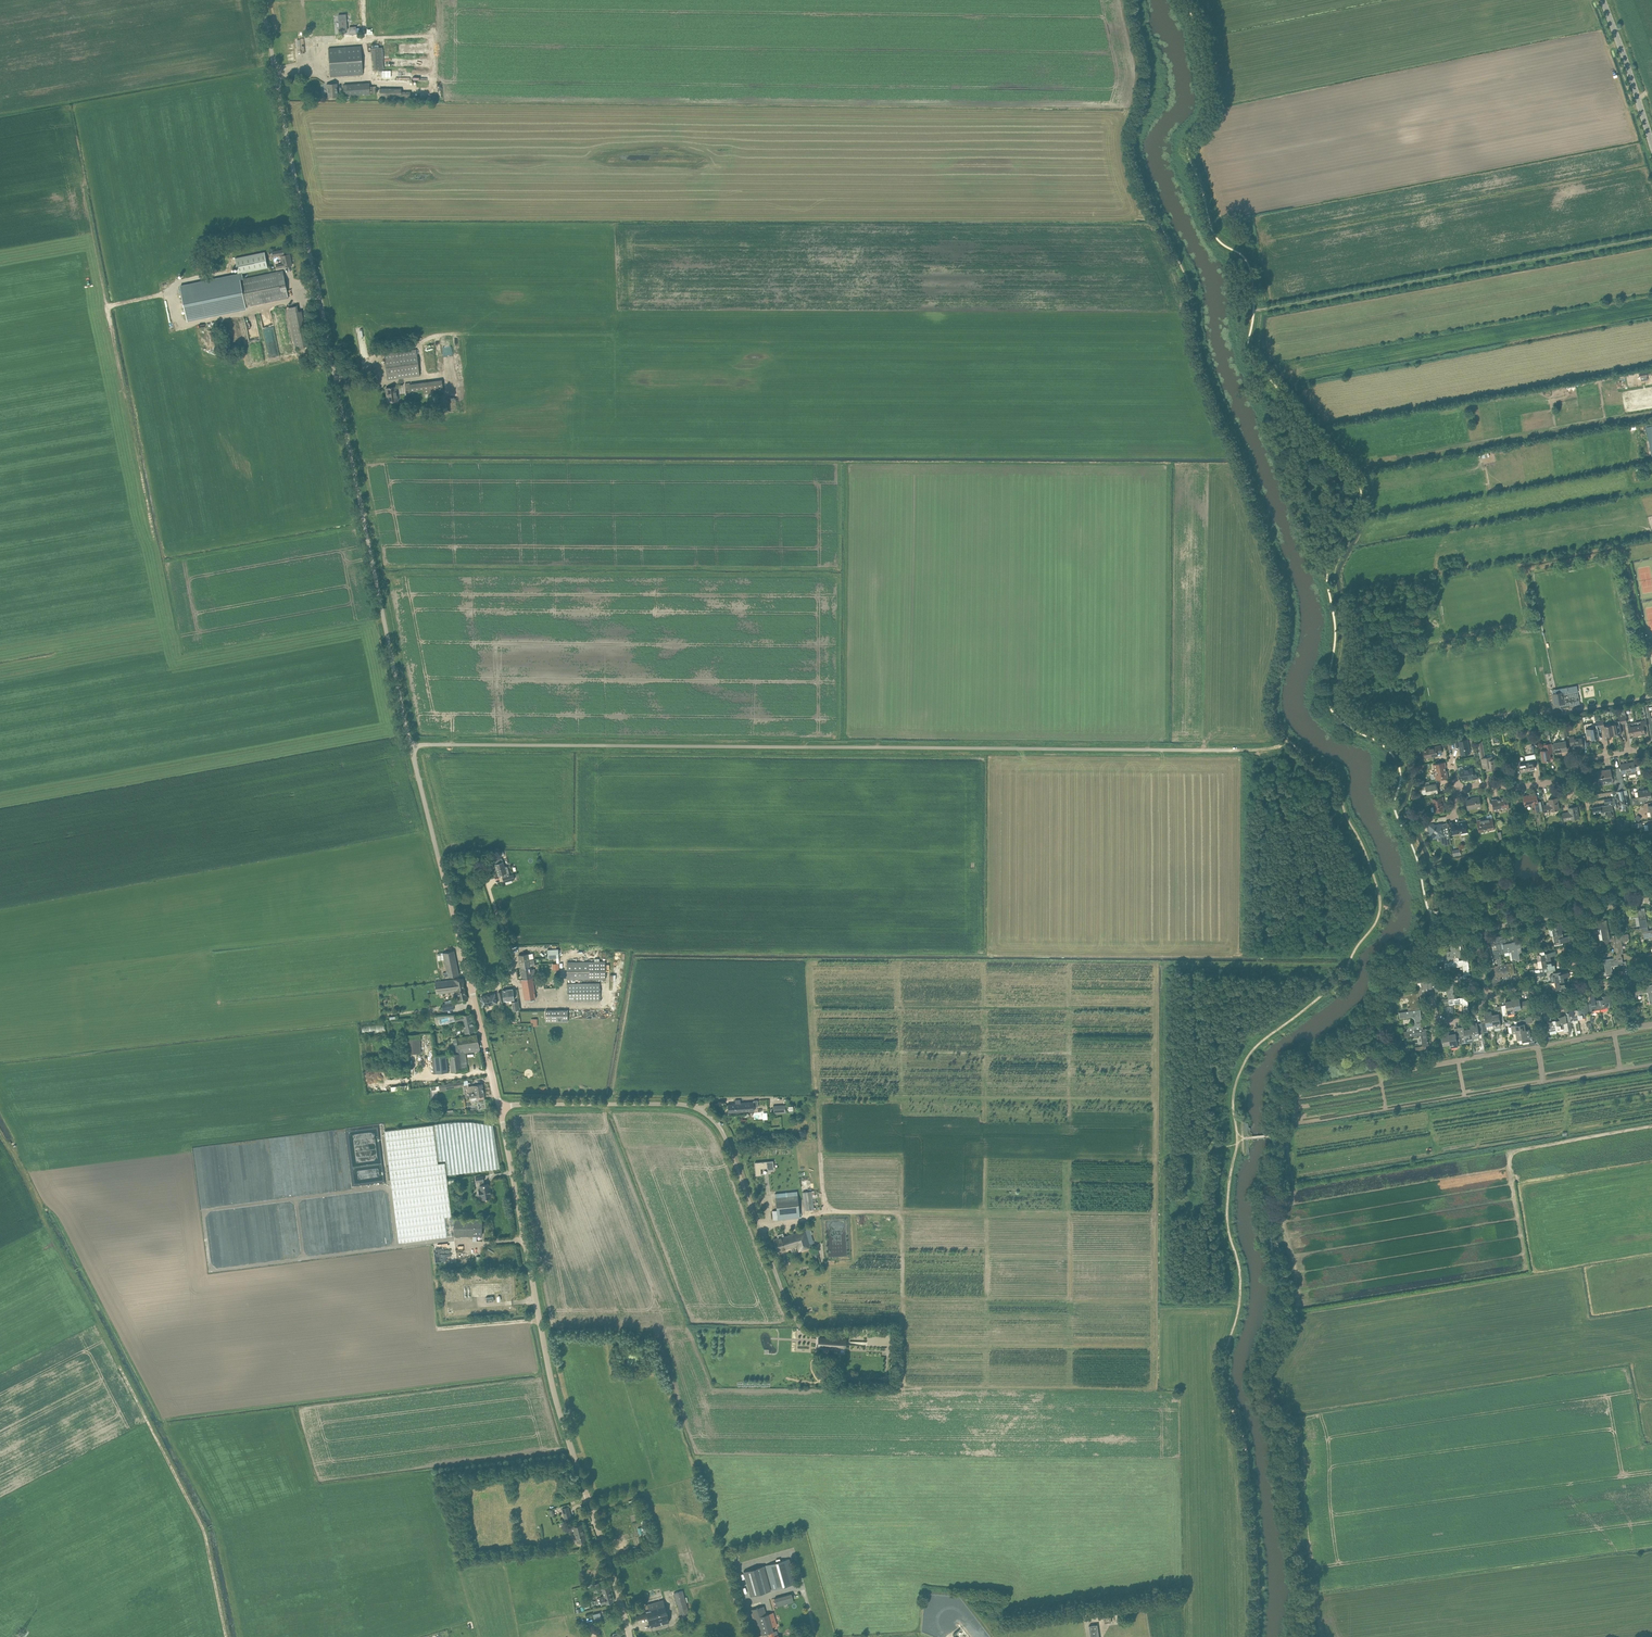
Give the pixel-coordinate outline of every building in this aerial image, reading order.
[(348,30),(346,14),(338,14),(339,31),(348,30)] [(360,46),(334,48),(328,48),(330,76),(362,74),(360,46)] [(373,70),(384,69),(383,47),(371,48),(373,70)] [(376,86),(370,86),(370,83),(344,85),(344,96),(370,94),(377,94),(377,92),(377,90),(378,90),(378,87),(376,87),(376,86)] [(337,84),(332,84),(327,84),(327,89),(328,89),(328,97),(338,96),(337,84)] [(380,99),(401,100),(410,100),(410,97),(411,91),(401,91),(401,88),(380,88),(380,99)] [(235,258),(238,273),(242,273),(268,268),(265,252),(235,258)] [(290,254),(284,255),(281,256),(283,263),(276,264),(277,268),(284,267),(286,266),(286,267),(287,267),(287,266),(292,265),(290,254)] [(283,271),(278,272),(243,279),(241,280),(246,306),(289,298),(283,271)] [(243,279),(242,273),(238,273),(180,285),(187,321),(247,309),(246,306),(241,280),(243,279)] [(297,306),(287,308),(296,349),(308,346),(306,347),(297,306)] [(416,349),(389,353),(384,354),(387,380),(420,376),(416,349)] [(425,394),(443,392),(442,380),(410,384),(405,385),(405,390),(410,389),(411,396),(421,395),(421,397),(425,396),(425,394)] [(398,400),(396,387),(386,388),(388,402),(398,400)] [(1580,706),(1578,692),(1568,693),(1568,690),(1560,692),(1551,694),(1553,705),(1557,704),(1559,714),(1562,713),(1561,707),(1568,706),(1569,708),(1580,706)] [(1619,720),(1615,721),(1615,723),(1611,724),(1613,735),(1621,734),(1620,724),(1623,723),(1621,716),(1618,717),(1619,720)] [(1613,735),(1611,724),(1604,726),(1603,719),(1599,720),(1600,727),(1604,727),(1606,737),(1606,739),(1610,738),(1610,736),(1613,735)] [(1599,738),(1597,728),(1600,727),(1599,720),(1595,721),(1596,724),(1593,725),(1593,728),(1587,729),(1586,729),(1587,735),(1590,735),(1591,740),(1592,740),(1591,739),(1599,738)] [(1645,734),(1644,728),(1647,727),(1646,720),(1640,721),(1635,722),(1637,736),(1645,734)] [(1637,736),(1635,722),(1627,723),(1630,737),(1637,736)] [(1573,736),(1569,737),(1570,740),(1571,745),(1575,745),(1575,748),(1583,746),(1583,748),(1586,747),(1587,747),(1586,741),(1585,735),(1581,736),(1581,738),(1574,739),(1574,736),(1573,736)] [(1470,753),(1467,739),(1458,741),(1458,739),(1454,740),(1456,747),(1459,746),(1461,755),(1470,753)] [(1567,750),(1565,741),(1554,743),(1555,752),(1561,751),(1561,750),(1567,749),(1567,750)] [(1550,760),(1549,751),(1552,751),(1552,753),(1553,753),(1551,743),(1544,744),(1545,750),(1541,750),(1543,761),(1550,760)] [(1483,744),(1478,745),(1481,758),(1482,762),(1483,768),(1482,768),(1486,767),(1487,769),(1487,770),(1487,771),(1489,770),(1494,769),(1493,767),(1498,767),(1498,768),(1496,759),(1497,759),(1497,758),(1493,759),(1492,756),(1492,755),(1491,754),(1487,755),(1487,756),(1487,757),(1485,757),(1483,744)] [(1442,752),(1440,745),(1426,748),(1427,749),(1422,750),(1423,758),(1437,755),(1437,753),(1442,752)] [(1537,764),(1536,761),(1536,758),(1526,760),(1526,762),(1528,770),(1535,769),(1534,765),(1537,764)] [(1528,770),(1526,762),(1526,760),(1516,762),(1517,768),(1520,768),(1521,771),(1528,770)] [(1448,778),(1447,771),(1446,771),(1445,768),(1446,768),(1445,762),(1433,764),(1434,771),(1432,771),(1436,771),(1436,772),(1434,773),(1436,780),(1443,779),(1448,778)] [(1636,774),(1634,762),(1620,764),(1620,767),(1615,768),(1617,779),(1623,778),(1622,773),(1627,772),(1628,775),(1636,774)] [(1473,772),(1472,768),(1464,769),(1463,768),(1462,766),(1459,767),(1461,779),(1469,778),(1470,779),(1478,778),(1476,772),(1473,772)] [(1613,780),(1612,774),(1611,768),(1603,770),(1604,771),(1597,772),(1597,771),(1596,771),(1599,786),(1604,785),(1604,781),(1613,780)] [(1437,792),(1436,783),(1429,785),(1429,781),(1422,782),(1423,789),(1426,789),(1427,794),(1437,792)] [(1651,798),(1651,793),(1651,789),(1650,790),(1650,789),(1638,791),(1639,800),(1651,798)] [(1629,806),(1627,795),(1628,795),(1627,790),(1618,791),(1618,792),(1619,791),(1620,796),(1616,797),(1618,808),(1629,806)] [(1539,811),(1537,800),(1536,794),(1531,795),(1530,794),(1523,796),(1525,805),(1532,804),(1533,812),(1539,811)] [(1509,809),(1507,796),(1500,798),(1500,799),(1497,799),(1497,798),(1491,799),(1494,812),(1501,810),(1500,809),(1502,808),(1502,810),(1509,809)] [(1444,810),(1442,802),(1444,801),(1443,797),(1432,799),(1434,806),(1431,807),(1431,808),(1432,811),(1432,812),(1435,811),(1435,812),(1444,810)] [(1481,806),(1479,797),(1473,798),(1473,799),(1466,800),(1468,809),(1474,808),(1473,807),(1481,806)] [(1559,809),(1557,797),(1549,799),(1550,804),(1543,805),(1544,812),(1559,809)] [(1612,806),(1612,803),(1611,798),(1604,799),(1605,803),(1608,803),(1608,804),(1592,807),(1593,813),(1605,811),(1606,813),(1605,813),(1606,814),(1608,818),(1613,816),(1610,810),(1613,810),(1612,806)] [(1579,816),(1577,806),(1568,808),(1569,812),(1563,813),(1564,820),(1570,819),(1572,819),(1572,817),(1579,816)] [(1494,829),(1493,821),(1492,817),(1487,818),(1487,819),(1484,820),(1484,818),(1477,820),(1479,832),(1486,831),(1485,829),(1487,829),(1487,831),(1494,829)] [(1468,834),(1466,820),(1459,821),(1459,822),(1455,823),(1455,821),(1450,822),(1452,835),(1459,833),(1459,832),(1460,832),(1461,835),(1468,834)] [(1451,844),(1449,833),(1447,823),(1435,825),(1433,824),(1428,824),(1429,826),(1427,827),(1428,832),(1433,831),(1436,834),(1437,837),(1437,838),(1440,837),(1441,841),(1444,841),(1446,842),(1446,845),(1451,844)] [(502,858),(499,859),(494,861),(498,876),(509,872),(507,866),(505,867),(503,862),(502,858)] [(1648,927),(1644,907),(1644,908),(1629,911),(1631,918),(1639,916),(1641,928),(1640,928),(1635,929),(1635,932),(1641,931),(1643,931),(1648,930),(1648,927)] [(1592,925),(1589,926),(1590,934),(1594,933),(1593,930),(1601,929),(1603,940),(1602,940),(1605,940),(1605,943),(1607,943),(1611,942),(1610,939),(1610,938),(1609,938),(1607,919),(1606,920),(1607,921),(1604,922),(1604,921),(1592,923),(1592,925)] [(1565,930),(1564,926),(1565,926),(1564,922),(1563,922),(1563,921),(1556,923),(1556,924),(1556,927),(1552,928),(1552,929),(1549,929),(1550,935),(1553,934),(1553,935),(1563,934),(1562,930),(1565,930)] [(1648,930),(1643,931),(1641,931),(1642,939),(1642,938),(1644,938),(1651,936),(1651,929),(1648,930)] [(1613,937),(1610,938),(1610,939),(1611,942),(1611,945),(1614,945),(1616,954),(1624,953),(1623,953),(1623,951),(1621,942),(1629,940),(1628,933),(1618,935),(1616,935),(1616,936),(1613,937),(1613,935),(1613,937)] [(1504,953),(1503,944),(1502,941),(1506,940),(1504,941),(1503,934),(1488,937),(1488,936),(1484,937),(1485,942),(1488,942),(1489,946),(1496,944),(1497,949),(1493,950),(1495,957),(1497,957),(1499,956),(1501,956),(1500,954),(1504,953)] [(1562,944),(1562,941),(1570,940),(1569,936),(1563,937),(1563,934),(1553,935),(1555,945),(1562,944)] [(1519,953),(1518,948),(1521,947),(1522,947),(1519,947),(1518,941),(1503,944),(1504,953),(1512,951),(1513,960),(1511,960),(1511,961),(1520,960),(1519,953)] [(1461,956),(1459,945),(1451,946),(1451,947),(1450,947),(1451,949),(1452,949),(1452,951),(1443,952),(1443,953),(1442,953),(1442,958),(1444,958),(1444,962),(1449,962),(1448,962),(1459,960),(1458,957),(1461,956)] [(445,969),(436,971),(437,977),(450,975),(449,969),(447,969),(446,966),(452,965),(451,959),(449,948),(441,950),(442,956),(441,957),(443,966),(444,966),(445,969)] [(548,949),(548,958),(559,958),(558,949),(548,949)] [(1551,959),(1550,956),(1556,955),(1556,950),(1548,952),(1547,950),(1540,951),(1540,953),(1540,954),(1536,955),(1538,961),(1551,959)] [(528,953),(518,955),(520,962),(534,960),(533,953),(528,954),(528,953)] [(1613,973),(1611,965),(1621,963),(1621,964),(1623,963),(1623,964),(1624,969),(1627,969),(1626,961),(1623,962),(1622,956),(1602,960),(1604,960),(1605,963),(1604,963),(1606,974),(1613,973)] [(1470,970),(1470,969),(1469,969),(1468,959),(1459,960),(1448,962),(1449,962),(1444,962),(1445,970),(1450,969),(1450,967),(1463,966),(1464,975),(1457,976),(1458,979),(1467,978),(1467,974),(1470,974),(1469,970),(1470,970)] [(1556,970),(1554,962),(1552,962),(1551,959),(1538,961),(1539,968),(1542,967),(1543,968),(1547,967),(1548,971),(1556,970)] [(534,960),(520,962),(521,968),(531,966),(535,965),(534,960)] [(567,962),(567,980),(606,979),(605,961),(567,962)] [(1515,974),(1514,969),(1513,962),(1502,964),(1501,964),(1498,965),(1496,965),(1496,969),(1494,970),(1494,969),(1490,970),(1493,985),(1501,984),(1500,976),(1508,974),(1509,977),(1510,976),(1510,975),(1515,974)] [(531,966),(521,968),(523,979),(521,979),(525,1000),(536,998),(535,992),(532,975),(536,974),(535,969),(532,969),(531,966)] [(1564,980),(1564,977),(1570,976),(1569,972),(1561,973),(1561,971),(1553,972),(1553,974),(1550,975),(1551,983),(1555,982),(1564,980)] [(1432,990),(1431,981),(1430,976),(1420,978),(1421,987),(1416,987),(1417,990),(1418,996),(1429,994),(1429,992),(1432,991),(1432,990)] [(463,978),(458,979),(455,980),(435,982),(437,993),(457,991),(459,1000),(467,998),(463,978)] [(1454,993),(1453,986),(1454,986),(1454,985),(1453,986),(1452,983),(1447,983),(1439,984),(1439,980),(1434,980),(1434,981),(1431,981),(1432,990),(1435,990),(1436,991),(1447,989),(1448,999),(1454,998),(1454,993),(1455,993),(1454,992),(1454,993)] [(1569,992),(1568,983),(1565,984),(1564,980),(1555,982),(1555,984),(1556,989),(1561,988),(1562,993),(1569,992)] [(567,1001),(600,1001),(600,983),(567,984),(567,1001)] [(1639,987),(1639,989),(1635,990),(1635,991),(1632,992),(1633,999),(1637,999),(1636,995),(1648,992),(1650,1003),(1651,1003),(1651,984),(1639,987)] [(502,990),(503,996),(504,1001),(514,999),(513,994),(513,989),(502,990)] [(1420,1009),(1418,998),(1415,999),(1415,996),(1418,996),(1417,990),(1401,992),(1402,998),(1408,997),(1410,1007),(1408,1007),(1408,1011),(1417,1010),(1420,1009)] [(480,999),(482,1007),(497,1003),(495,993),(481,996),(480,999)] [(1600,1008),(1598,999),(1595,999),(1594,993),(1590,994),(1591,1002),(1588,1002),(1589,1005),(1590,1010),(1600,1008)] [(1607,1007),(1607,1002),(1611,1001),(1609,994),(1601,995),(1602,998),(1598,999),(1600,1008),(1607,1007)] [(1530,1008),(1529,1000),(1522,1001),(1523,1003),(1520,1003),(1518,995),(1511,996),(1512,1000),(1514,1010),(1524,1008),(1524,1009),(1530,1008)] [(1454,1013),(1453,1007),(1454,1007),(1454,1004),(1462,1003),(1463,1012),(1469,1011),(1469,1007),(1469,1006),(1467,996),(1454,998),(1448,999),(1448,1001),(1444,1001),(1445,1005),(1449,1005),(1450,1014),(1454,1013)] [(1514,1010),(1512,1000),(1505,1001),(1506,1005),(1501,1005),(1502,1009),(1503,1015),(1515,1013),(1514,1010)] [(1578,1019),(1576,1009),(1573,1010),(1572,1003),(1568,1004),(1569,1012),(1567,1012),(1568,1020),(1578,1019)] [(1589,1012),(1589,1009),(1588,1004),(1579,1006),(1580,1008),(1576,1009),(1578,1019),(1586,1017),(1585,1012),(1589,1012)] [(1422,1025),(1422,1020),(1422,1019),(1421,1019),(1420,1012),(1419,1012),(1419,1009),(1420,1009),(1417,1010),(1408,1011),(1399,1012),(1400,1018),(1415,1016),(1416,1026),(1410,1027),(1411,1030),(1422,1029),(1422,1028),(1422,1025)] [(1498,1013),(1492,1014),(1493,1025),(1494,1028),(1501,1027),(1500,1020),(1504,1019),(1503,1015),(1502,1009),(1498,1010),(1498,1013)] [(546,1010),(546,1022),(568,1022),(568,1010),(546,1010)] [(1493,1025),(1492,1014),(1491,1011),(1484,1012),(1486,1022),(1481,1023),(1483,1033),(1488,1032),(1487,1026),(1493,1025)] [(471,1013),(465,1014),(461,1014),(454,1016),(456,1022),(463,1020),(466,1033),(475,1031),(471,1013)] [(1556,1029),(1554,1020),(1551,1020),(1550,1014),(1546,1015),(1547,1022),(1545,1023),(1547,1031),(1556,1029)] [(1568,1026),(1567,1022),(1566,1015),(1557,1016),(1558,1019),(1554,1020),(1556,1029),(1563,1028),(1564,1031),(1569,1030),(1568,1026)] [(1526,1030),(1524,1024),(1527,1023),(1526,1019),(1516,1020),(1517,1025),(1511,1026),(1512,1033),(1516,1032),(1526,1030)] [(1483,1033),(1481,1023),(1477,1024),(1477,1022),(1470,1023),(1470,1028),(1472,1037),(1479,1036),(1480,1040),(1483,1039),(1483,1042),(1485,1042),(1483,1033)] [(1461,1043),(1459,1027),(1454,1028),(1455,1033),(1449,1034),(1448,1034),(1450,1044),(1451,1047),(1458,1046),(1457,1044),(1461,1043)] [(1472,1037),(1470,1028),(1464,1029),(1463,1027),(1459,1027),(1461,1043),(1466,1042),(1466,1043),(1473,1041),(1472,1037)] [(1428,1045),(1428,1041),(1428,1040),(1426,1031),(1425,1031),(1425,1028),(1426,1028),(1422,1028),(1422,1029),(1411,1030),(1404,1031),(1404,1037),(1421,1035),(1422,1046),(1415,1047),(1415,1050),(1426,1049),(1426,1045),(1428,1045)] [(1530,1036),(1529,1029),(1526,1030),(1516,1032),(1517,1039),(1524,1038),(1525,1042),(1538,1040),(1537,1035),(1530,1036)] [(1450,1044),(1448,1034),(1449,1034),(1448,1030),(1441,1032),(1442,1037),(1437,1038),(1439,1048),(1444,1047),(1443,1045),(1450,1044)] [(405,1035),(407,1054),(421,1053),(420,1034),(405,1035)] [(477,1034),(471,1035),(457,1038),(458,1044),(452,1045),(454,1054),(449,1054),(451,1072),(468,1070),(465,1053),(481,1051),(477,1034)] [(434,1057),(436,1073),(448,1072),(447,1055),(434,1057)] [(484,1095),(482,1084),(477,1085),(469,1086),(471,1097),(471,1098),(471,1099),(472,1100),(473,1100),(475,1099),(476,1099),(476,1098),(477,1097),(476,1096),(479,1096),(484,1095)] [(735,1103),(728,1104),(728,1112),(734,1112),(755,1110),(754,1107),(758,1106),(758,1100),(754,1101),(754,1102),(753,1102),(741,1102),(740,1100),(735,1100),(735,1103)] [(773,1105),(774,1114),(786,1113),(785,1105),(773,1105)] [(425,1229),(453,1226),(445,1162),(438,1163),(433,1124),(385,1130),(399,1242),(426,1239),(425,1229)] [(773,1160),(755,1162),(756,1176),(761,1175),(761,1168),(774,1167),(773,1160)] [(482,1195),(482,1199),(491,1198),(490,1193),(491,1193),(490,1188),(489,1188),(488,1183),(484,1184),(483,1180),(484,1180),(483,1176),(476,1177),(476,1181),(479,1181),(480,1185),(481,1189),(478,1190),(479,1191),(478,1191),(478,1192),(479,1193),(479,1194),(480,1195),(482,1195)] [(802,1192),(805,1210),(814,1209),(813,1197),(815,1197),(814,1190),(812,1191),(812,1190),(802,1192)] [(798,1195),(781,1197),(775,1198),(777,1210),(772,1211),(773,1220),(800,1217),(799,1208),(801,1208),(800,1201),(798,1201),(798,1195)] [(815,1246),(810,1229),(797,1232),(784,1236),(783,1233),(777,1235),(778,1238),(773,1239),(777,1251),(788,1248),(797,1245),(799,1251),(815,1246)] [(495,1233),(436,1235),(437,1262),(496,1260),(496,1248),(496,1246),(495,1233)] [(822,1337),(822,1346),(846,1347),(846,1345),(846,1341),(846,1338),(822,1337)] [(571,1518),(568,1506),(562,1508),(565,1520),(571,1518)] [(582,1524),(573,1526),(575,1533),(574,1533),(575,1538),(576,1538),(578,1542),(586,1540),(582,1524)] [(623,1543),(620,1544),(617,1545),(618,1550),(615,1551),(617,1556),(623,1554),(622,1552),(625,1551),(623,1543)] [(796,1582),(789,1559),(765,1565),(772,1589),(796,1582)] [(751,1596),(771,1590),(764,1565),(744,1571),(751,1596)] [(602,1590),(602,1588),(602,1587),(600,1588),(599,1582),(593,1584),(595,1592),(602,1590)] [(602,1588),(602,1590),(604,1596),(599,1597),(601,1604),(606,1603),(613,1601),(608,1585),(608,1586),(602,1588)] [(690,1615),(687,1602),(683,1590),(674,1593),(681,1618),(690,1615)] [(794,1601),(792,1593),(775,1598),(777,1606),(794,1601)] [(660,1607),(636,1614),(638,1620),(648,1617),(651,1627),(669,1622),(664,1603),(659,1605),(660,1607)] [(756,1608),(751,1609),(758,1635),(764,1633),(769,1632),(770,1636),(779,1636),(778,1635),(775,1636),(772,1626),(776,1625),(773,1612),(766,1614),(764,1606),(756,1608)] [(1097,1624),(1089,1626),(1091,1636),(1099,1636),(1097,1624)]
